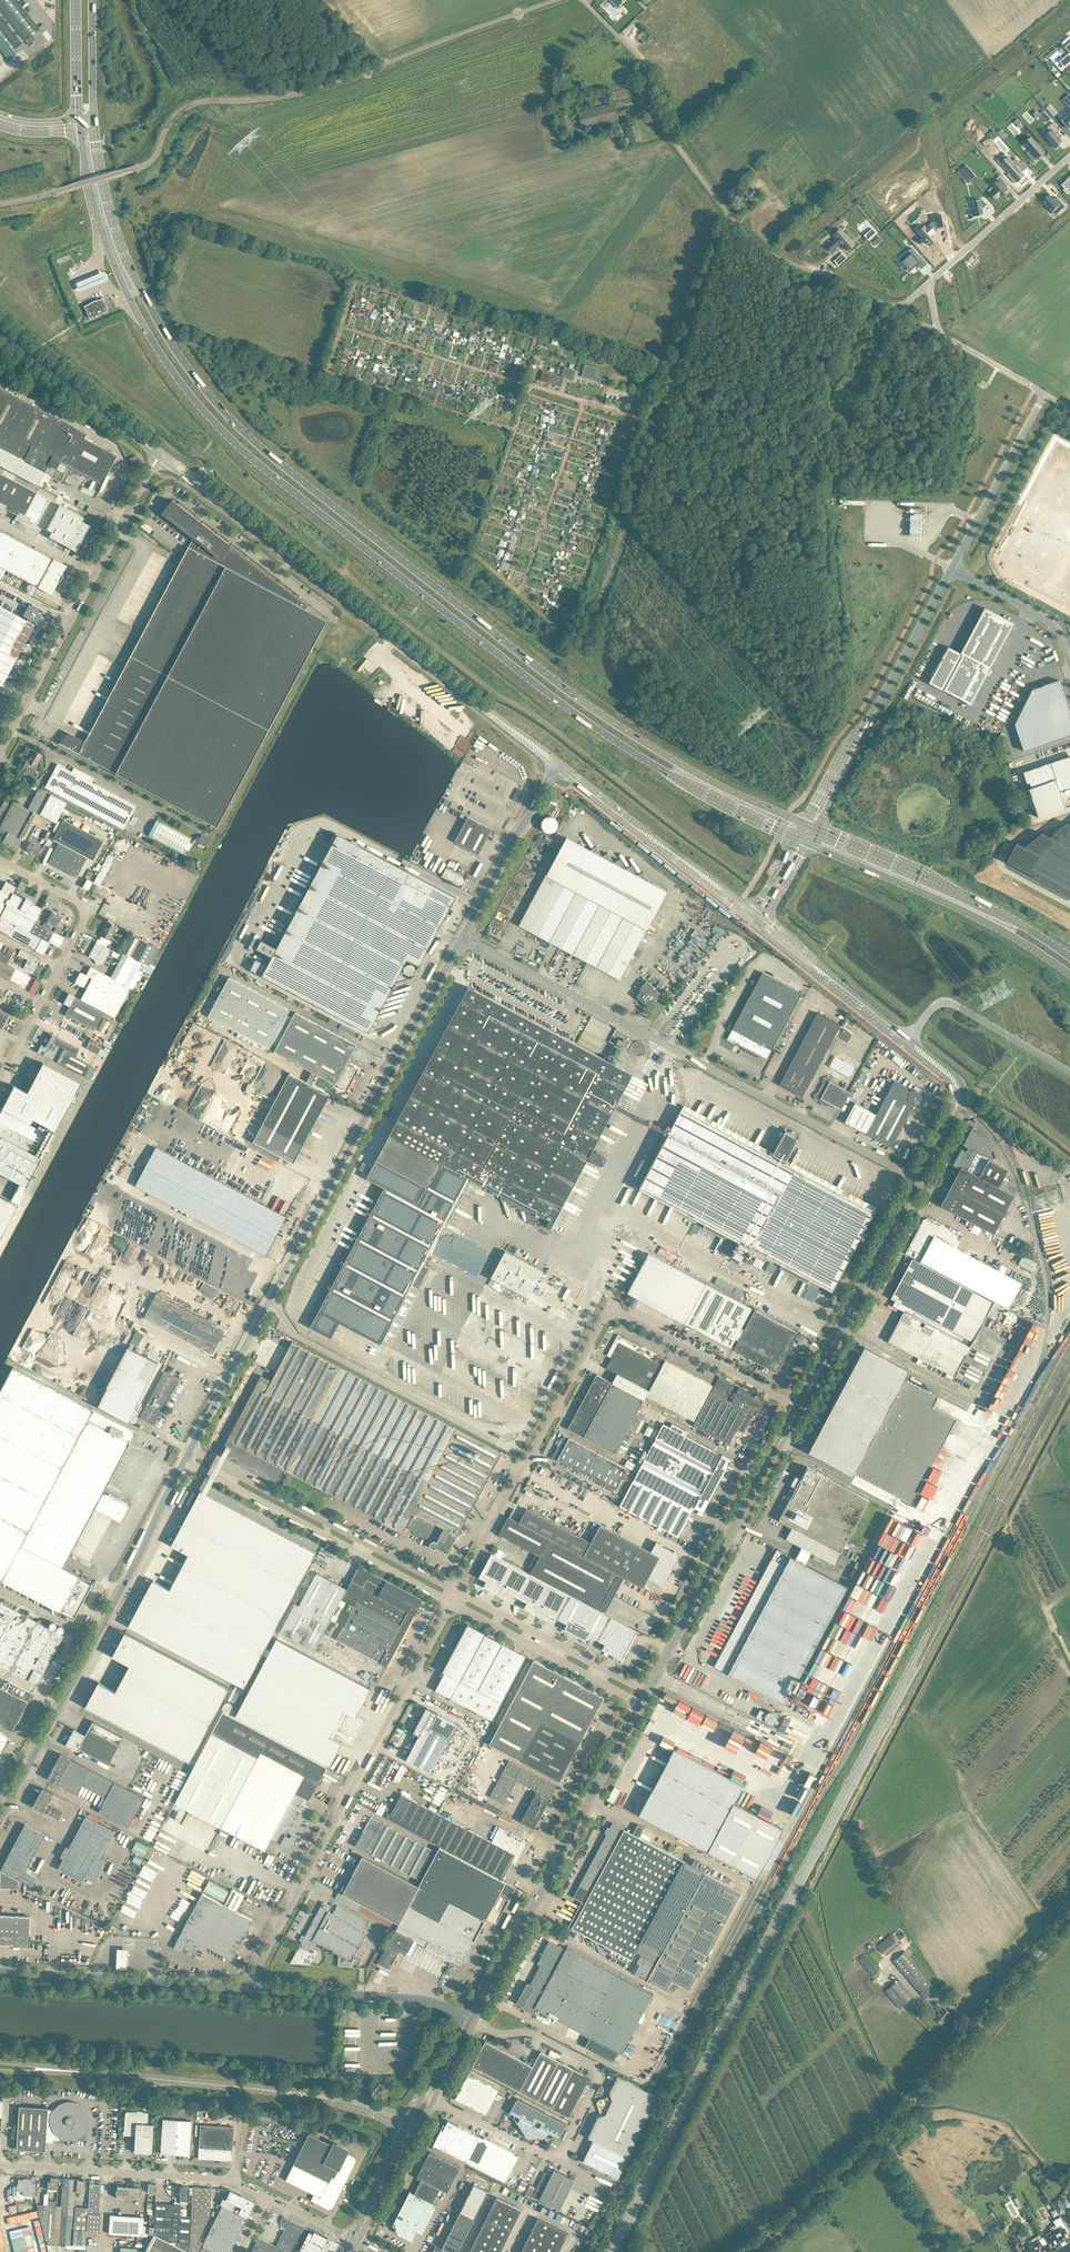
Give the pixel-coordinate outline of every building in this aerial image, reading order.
[(20,45),(25,41),(28,45),(42,33),(16,0),(0,0),(0,20),(20,45)] [(0,20),(0,50),(8,60),(23,49),(0,20)] [(1062,67),(1063,68),(1069,62),(1069,54),(1065,58),(1069,63),(1065,67),(1063,65),(1062,67)] [(583,129),(618,119),(614,103),(578,113),(583,129)] [(1040,114),(1040,115),(1047,123),(1051,119),(1044,111),(1040,114)] [(568,115),(555,119),(558,132),(571,129),(568,115)] [(1051,131),(1045,136),(1056,148),(1063,142),(1058,137),(1059,137),(1057,135),(1055,134),(1060,130),(1053,123),(1047,128),(1051,131)] [(628,137),(624,139),(626,143),(630,142),(631,144),(641,141),(640,135),(639,132),(637,132),(635,125),(626,128),(627,128),(628,132),(627,132),(628,137)] [(998,133),(1000,135),(1004,140),(1008,136),(1001,129),(998,133)] [(1025,143),(1032,150),(1027,154),(1034,161),(1038,157),(1039,158),(1038,157),(1044,151),(1045,152),(1032,137),(1031,137),(1032,137),(1025,143)] [(1001,160),(1000,161),(1011,173),(1009,174),(1008,175),(1012,179),(1014,177),(1018,181),(1024,176),(1025,177),(1024,176),(1025,175),(1022,172),(1018,167),(1021,164),(1021,163),(1016,158),(1013,161),(1012,162),(1008,157),(1002,162),(1001,160)] [(971,179),(966,173),(963,169),(958,173),(967,183),(970,180),(971,179)] [(992,194),(991,194),(996,200),(1001,195),(1002,197),(1009,190),(1006,188),(1002,183),(1005,180),(1000,175),(997,179),(998,181),(993,186),(993,187),(996,190),(992,194)] [(1062,185),(1065,188),(1063,190),(1067,194),(1069,192),(1069,178),(1069,179),(1068,179),(1068,180),(1062,185)] [(750,187),(742,195),(746,200),(745,201),(750,206),(754,202),(753,200),(758,195),(750,187)] [(1050,194),(1042,201),(1043,201),(1052,212),(1057,208),(1060,211),(1066,206),(1057,197),(1056,197),(1057,198),(1055,200),(1055,199),(1054,199),(1050,195),(1050,194)] [(974,210),(970,214),(973,217),(975,215),(975,216),(983,215),(983,212),(982,209),(987,205),(982,199),(980,201),(980,199),(972,201),(972,202),(974,210)] [(925,226),(918,232),(922,237),(926,242),(925,243),(925,244),(926,244),(927,243),(930,246),(937,239),(932,234),(931,233),(937,228),(936,222),(942,221),(940,214),(932,216),(932,221),(933,222),(926,228),(926,227),(925,226)] [(836,237),(826,246),(831,252),(841,243),(843,245),(842,246),(845,249),(846,248),(847,250),(853,245),(850,242),(852,240),(848,236),(846,237),(840,230),(834,235),(836,237)] [(909,256),(902,262),(904,264),(910,271),(917,265),(920,262),(922,260),(922,259),(911,247),(906,252),(909,255),(908,256),(909,256)] [(106,281),(102,270),(97,271),(76,281),(81,292),(102,283),(106,281)] [(103,298),(84,306),(84,307),(87,313),(89,319),(108,311),(104,302),(103,298)] [(401,312),(394,310),(392,316),(399,319),(401,312)] [(476,337),(470,335),(466,347),(471,349),(476,337)] [(487,338),(484,345),(491,348),(493,340),(487,338)] [(507,345),(502,343),(499,356),(504,357),(507,345)] [(348,346),(346,345),(342,359),(347,360),(351,347),(348,346)] [(536,355),(542,357),(544,351),(538,349),(536,355)] [(397,363),(376,357),(375,362),(390,367),(389,371),(395,372),(397,363)] [(603,377),(600,377),(596,375),(598,369),(585,365),(581,377),(601,383),(603,377)] [(570,379),(573,380),(576,370),(564,367),(561,376),(543,371),(540,381),(561,387),(562,384),(565,385),(567,378),(570,379)] [(38,486),(44,473),(48,465),(51,467),(50,468),(52,469),(53,468),(55,469),(59,462),(102,484),(117,456),(84,438),(86,433),(0,388),(0,466),(38,486)] [(464,398),(470,400),(472,393),(462,390),(461,394),(465,395),(464,398)] [(514,392),(509,391),(506,400),(510,402),(514,392)] [(542,439),(552,442),(555,434),(545,430),(542,439)] [(994,557),(1001,574),(1069,611),(1069,448),(1056,441),(994,557)] [(533,444),(532,448),(546,452),(547,448),(533,444)] [(590,453),(588,458),(602,463),(604,458),(590,453)] [(139,463),(135,456),(129,459),(132,466),(139,463)] [(531,473),(529,481),(536,483),(538,475),(531,473)] [(0,476),(0,505),(13,480),(1,474),(0,476)] [(590,476),(588,482),(596,484),(597,479),(590,476)] [(13,480),(0,505),(0,511),(4,513),(4,512),(4,511),(5,509),(11,512),(25,486),(13,480)] [(586,485),(581,483),(578,492),(583,494),(586,485)] [(25,486),(11,512),(17,515),(16,518),(15,517),(15,519),(14,519),(21,522),(37,493),(25,486)] [(532,490),(520,486),(519,491),(530,495),(532,490)] [(49,499),(37,493),(21,522),(27,526),(27,525),(28,524),(29,522),(35,525),(49,499)] [(221,558),(230,545),(229,546),(227,544),(227,543),(228,543),(202,523),(201,523),(202,523),(201,524),(198,522),(199,521),(173,501),(175,503),(167,516),(190,534),(188,536),(187,535),(187,536),(193,540),(194,537),(221,558)] [(68,548),(69,549),(76,552),(77,552),(76,552),(79,546),(90,526),(82,522),(85,518),(59,505),(46,530),(51,532),(48,537),(68,548)] [(585,512),(572,507),(570,512),(583,517),(585,512)] [(519,510),(517,515),(525,518),(527,513),(519,510)] [(922,513),(914,512),(911,512),(911,517),(910,529),(910,535),(922,536),(922,529),(922,517),(922,513)] [(576,519),(570,517),(567,524),(574,526),(576,519)] [(513,521),(507,519),(505,524),(511,527),(513,521)] [(144,522),(141,527),(149,533),(152,528),(144,522)] [(37,587),(37,588),(38,587),(51,595),(59,581),(60,582),(63,577),(63,576),(62,575),(67,566),(53,559),(53,558),(52,558),(0,531),(0,568),(37,587)] [(309,607),(230,545),(221,558),(194,537),(193,540),(131,656),(269,730),(327,621),(306,609),(308,606),(309,607)] [(515,544),(501,540),(500,545),(514,549),(515,544)] [(513,552),(500,548),(498,556),(510,560),(513,552)] [(560,568),(569,571),(571,563),(563,560),(560,568)] [(558,573),(556,578),(565,581),(566,576),(558,573)] [(26,593),(31,595),(36,587),(30,584),(26,593)] [(551,590),(549,596),(559,599),(561,593),(551,590)] [(2,686),(34,625),(29,622),(30,620),(37,624),(41,616),(37,611),(38,608),(42,610),(43,610),(32,604),(31,606),(29,604),(23,616),(28,619),(26,621),(0,607),(0,685),(2,686)] [(939,667),(932,681),(941,685),(939,688),(971,705),(987,675),(990,676),(993,670),(990,669),(1014,624),(985,608),(961,653),(948,646),(942,658),(944,659),(940,665),(939,664),(937,667),(939,667)] [(218,827),(269,730),(131,656),(86,741),(85,742),(71,734),(70,734),(63,744),(60,743),(218,827)] [(341,680),(353,689),(357,682),(346,674),(341,680)] [(1032,689),(1015,724),(1024,751),(1069,736),(1069,713),(1059,680),(1032,689)] [(40,755),(33,751),(31,756),(31,757),(29,761),(27,760),(22,769),(32,775),(37,765),(35,764),(40,755)] [(1023,772),(1038,818),(1066,808),(1061,791),(1067,789),(1066,789),(1069,788),(1069,759),(1052,765),(1051,762),(1023,772)] [(124,829),(136,805),(92,782),(94,778),(74,767),(72,771),(57,763),(44,787),(124,829)] [(16,851),(36,813),(47,792),(39,788),(39,789),(28,809),(13,801),(12,805),(3,800),(3,801),(4,802),(0,810),(0,843),(16,851)] [(518,789),(512,799),(518,802),(524,792),(518,789)] [(50,794),(39,815),(55,823),(66,803),(50,794)] [(556,806),(548,802),(545,808),(549,810),(547,813),(551,815),(556,806)] [(556,832),(557,816),(542,816),(542,831),(556,832)] [(455,842),(479,854),(492,829),(468,817),(455,842)] [(59,842),(48,862),(49,863),(50,862),(76,876),(75,877),(76,877),(87,857),(92,860),(103,840),(63,819),(53,839),(59,842)] [(191,838),(157,820),(148,837),(183,855),(191,838)] [(1006,861),(1069,896),(1069,824),(1067,823),(1049,837),(1041,832),(1024,846),(1016,842),(1006,861)] [(47,840),(50,832),(44,830),(41,838),(47,840)] [(256,959),(251,969),(369,1032),(395,983),(413,978),(456,897),(358,845),(358,844),(359,844),(352,840),(351,841),(336,833),(331,842),(333,843),(268,965),(256,959)] [(120,835),(110,854),(121,861),(132,842),(120,835)] [(202,835),(198,843),(206,847),(210,839),(202,835)] [(546,875),(525,914),(519,925),(620,979),(647,929),(667,891),(649,882),(643,872),(637,875),(631,865),(626,869),(620,859),(614,863),(608,853),(602,856),(596,847),(590,850),(567,838),(547,875),(545,874),(545,875),(546,875)] [(30,842),(26,850),(36,856),(41,847),(30,842)] [(106,859),(93,883),(99,886),(112,862),(106,859)] [(461,888),(467,877),(466,877),(447,867),(441,877),(461,888)] [(87,879),(82,887),(88,890),(93,882),(87,879)] [(6,882),(1,890),(0,890),(0,916),(6,906),(13,893),(16,887),(6,882)] [(29,932),(38,914),(41,908),(31,903),(32,901),(26,898),(25,899),(13,893),(6,906),(0,916),(20,927),(29,932)] [(35,922),(39,914),(42,908),(41,908),(38,914),(29,932),(49,942),(59,948),(64,938),(54,932),(47,928),(49,924),(45,922),(43,926),(35,922)] [(56,914),(56,913),(51,911),(45,922),(49,924),(50,923),(57,927),(62,918),(56,914)] [(14,939),(20,927),(0,916),(0,931),(14,939)] [(101,936),(99,940),(106,943),(111,946),(113,942),(108,939),(110,936),(115,926),(107,921),(103,927),(104,928),(100,935),(101,936)] [(49,942),(29,932),(20,927),(14,939),(43,954),(49,942)] [(120,951),(146,964),(155,947),(130,934),(120,951)] [(98,939),(88,956),(94,959),(96,960),(96,964),(100,965),(101,963),(103,964),(108,956),(110,957),(111,956),(115,948),(111,946),(106,943),(99,940),(98,939)] [(8,965),(15,951),(9,947),(5,954),(0,951),(0,960),(8,965)] [(119,960),(110,977),(130,988),(132,989),(146,964),(120,951),(115,948),(111,956),(119,960)] [(32,974),(38,964),(40,960),(20,949),(18,954),(28,960),(23,969),(32,974)] [(21,986),(20,987),(24,989),(31,977),(8,965),(0,960),(0,975),(21,986)] [(149,966),(146,972),(150,975),(154,969),(149,966)] [(87,988),(80,999),(104,1012),(115,1017),(130,988),(110,977),(90,967),(86,975),(81,972),(80,973),(75,981),(75,983),(82,987),(84,986),(87,988)] [(735,1042),(766,1059),(802,993),(762,972),(727,1039),(734,1043),(735,1042)] [(313,1085),(319,1075),(330,1081),(335,1084),(335,1085),(336,1084),(341,1089),(342,1088),(342,1089),(347,1091),(354,1077),(353,1077),(359,1071),(353,1066),(353,1067),(352,1067),(347,1063),(351,1056),(356,1045),(357,1045),(330,1030),(295,1012),(292,1018),(287,1016),(290,1009),(229,977),(223,988),(219,985),(212,998),(217,1001),(208,1016),(239,1032),(237,1036),(267,1053),(273,1043),(278,1045),(274,1051),(312,1071),(306,1082),(290,1073),(253,1141),(293,1163),(294,1163),(330,1094),(313,1085)] [(660,993),(652,987),(653,986),(646,981),(639,990),(640,991),(636,997),(644,1003),(645,1003),(647,1004),(645,1006),(651,1010),(657,1003),(656,1002),(657,1002),(657,1001),(657,1000),(657,999),(656,999),(660,993)] [(614,1064),(624,1047),(621,1045),(611,1063),(610,1062),(611,1059),(605,1056),(603,1058),(576,1044),(468,987),(389,1137),(469,1179),(469,1178),(518,1204),(540,1216),(537,1222),(550,1229),(589,1156),(590,1159),(594,1161),(595,1163),(598,1165),(604,1164),(602,1158),(596,1154),(598,1151),(593,1148),(633,1074),(614,1064)] [(0,1003),(0,1005),(13,1011),(19,1000),(6,993),(0,1003)] [(94,1031),(104,1012),(80,999),(69,993),(66,997),(67,998),(64,1004),(69,1006),(65,1015),(94,1031)] [(10,1017),(0,1012),(0,1027),(3,1029),(10,1017)] [(803,1097),(835,1036),(841,1025),(817,1013),(779,1084),(803,1097)] [(205,1027),(208,1021),(199,1017),(196,1022),(205,1027)] [(104,1033),(110,1023),(102,1019),(97,1029),(104,1033)] [(852,1034),(841,1025),(835,1036),(848,1043),(852,1034)] [(629,1049),(628,1051),(635,1055),(636,1055),(637,1055),(638,1055),(639,1055),(640,1055),(641,1055),(642,1054),(643,1054),(644,1053),(644,1052),(645,1051),(645,1050),(646,1050),(646,1049),(646,1048),(646,1047),(645,1046),(645,1045),(645,1044),(644,1044),(644,1043),(643,1042),(642,1042),(642,1041),(641,1041),(640,1041),(639,1040),(638,1040),(622,1032),(625,1034),(624,1036),(623,1036),(622,1036),(622,1037),(622,1038),(623,1038),(622,1040),(618,1038),(618,1037),(617,1037),(616,1036),(616,1035),(615,1034),(615,1033),(615,1032),(615,1031),(614,1030),(609,1039),(621,1045),(624,1047),(629,1049)] [(79,1049),(48,1032),(41,1044),(50,1049),(53,1043),(68,1050),(61,1064),(91,1080),(97,1068),(75,1056),(79,1049)] [(108,1051),(95,1044),(90,1042),(86,1048),(105,1058),(108,1051)] [(38,1044),(34,1050),(44,1055),(45,1052),(42,1050),(43,1047),(38,1044)] [(66,1054),(62,1052),(57,1061),(61,1063),(66,1054)] [(849,1076),(855,1066),(834,1055),(829,1066),(849,1076)] [(77,1087),(75,1079),(42,1062),(39,1069),(30,1065),(26,1073),(24,1073),(23,1076),(23,1077),(24,1077),(22,1081),(30,1086),(27,1092),(13,1085),(13,1086),(0,1110),(29,1125),(32,1119),(55,1131),(77,1087)] [(844,1122),(866,1134),(891,1147),(914,1105),(919,1103),(922,1098),(920,1093),(915,1090),(910,1092),(907,1090),(908,1087),(888,1077),(886,1079),(893,1083),(876,1114),(855,1103),(844,1122)] [(816,1094),(816,1093),(814,1097),(815,1098),(819,1100),(820,1100),(821,1103),(827,1106),(830,1105),(831,1104),(841,1109),(850,1092),(831,1082),(830,1080),(826,1078),(825,1078),(823,1080),(824,1082),(818,1093),(816,1094)] [(363,1106),(357,1103),(352,1100),(352,1101),(348,1099),(347,1101),(362,1109),(363,1106)] [(785,1131),(785,1132),(773,1153),(771,1151),(769,1154),(682,1108),(671,1130),(670,1129),(671,1127),(668,1125),(663,1134),(666,1136),(667,1135),(667,1136),(639,1189),(706,1224),(704,1228),(726,1239),(728,1236),(738,1241),(731,1255),(731,1256),(732,1255),(758,1270),(759,1270),(766,1256),(782,1265),(780,1268),(808,1283),(810,1279),(832,1291),(875,1211),(788,1164),(789,1161),(787,1160),(798,1138),(785,1131)] [(19,1183),(26,1186),(41,1157),(34,1153),(44,1133),(29,1125),(0,1110),(0,1111),(0,1172),(19,1183)] [(953,1164),(960,1168),(961,1168),(998,1187),(999,1187),(1008,1170),(987,1159),(994,1144),(986,1134),(973,1127),(976,1122),(976,1121),(965,1141),(964,1145),(968,1147),(966,1151),(961,1149),(953,1164)] [(331,1288),(330,1287),(329,1287),(313,1317),(315,1318),(310,1327),(331,1338),(339,1323),(380,1345),(411,1286),(418,1290),(429,1269),(423,1266),(425,1260),(429,1262),(431,1258),(428,1256),(443,1228),(445,1229),(464,1194),(461,1192),(464,1188),(466,1189),(468,1184),(466,1183),(469,1179),(389,1137),(367,1178),(384,1188),(383,1190),(381,1189),(369,1211),(371,1212),(370,1214),(368,1213),(356,1236),(358,1237),(357,1239),(355,1238),(343,1261),(345,1262),(344,1263),(342,1262),(330,1285),(332,1286),(331,1288)] [(266,1254),(279,1228),(286,1216),(156,1147),(136,1185),(266,1254)] [(1062,1174),(1069,1166),(1066,1164),(1060,1172),(1062,1174)] [(1003,1215),(1013,1196),(1013,1194),(999,1187),(998,1187),(961,1168),(960,1168),(950,1187),(1003,1215)] [(26,1186),(19,1183),(11,1200),(0,1194),(0,1235),(26,1186)] [(940,1205),(993,1233),(1003,1215),(950,1187),(940,1205)] [(923,1219),(905,1253),(1009,1308),(1022,1284),(956,1249),(960,1241),(957,1239),(959,1234),(928,1218),(923,1219)] [(1063,1257),(1062,1250),(1056,1251),(1056,1245),(1047,1246),(1049,1259),(1063,1257)] [(529,1297),(542,1269),(503,1251),(490,1278),(529,1297)] [(628,1292),(635,1296),(685,1323),(706,1284),(648,1253),(628,1292)] [(1023,1255),(1017,1266),(1032,1274),(1038,1263),(1023,1255)] [(993,1302),(912,1258),(891,1298),(895,1300),(893,1305),(904,1311),(970,1346),(993,1302)] [(770,1261),(766,1269),(773,1273),(778,1265),(770,1261)] [(1052,1281),(1063,1279),(1060,1266),(1050,1268),(1052,1281)] [(735,1338),(739,1340),(744,1330),(741,1328),(751,1308),(706,1284),(685,1323),(730,1347),(731,1347),(735,1338)] [(740,1297),(743,1291),(736,1288),(734,1293),(740,1297)] [(157,1293),(144,1317),(213,1354),(226,1330),(157,1293)] [(777,1372),(797,1332),(755,1310),(744,1330),(739,1340),(734,1349),(739,1351),(742,1353),(776,1372),(777,1371),(777,1372)] [(904,1311),(888,1341),(918,1358),(915,1363),(925,1368),(928,1363),(954,1376),(970,1346),(904,1311)] [(1010,1326),(1015,1314),(1008,1311),(1003,1324),(1010,1326)] [(612,1347),(608,1355),(614,1359),(619,1361),(624,1364),(629,1366),(634,1369),(638,1372),(643,1374),(648,1366),(653,1355),(648,1353),(643,1350),(639,1348),(634,1345),(629,1342),(624,1340),(618,1337),(612,1347)] [(220,1454),(222,1455),(226,1457),(248,1469),(278,1485),(279,1483),(285,1470),(330,1493),(351,1505),(382,1521),(381,1522),(402,1533),(405,1527),(410,1530),(427,1539),(434,1527),(414,1516),(409,1524),(408,1523),(413,1512),(434,1523),(445,1528),(439,1539),(437,1542),(434,1540),(431,1541),(430,1544),(431,1547),(434,1549),(437,1548),(447,1553),(457,1536),(458,1535),(457,1535),(478,1497),(492,1469),(501,1453),(330,1362),(292,1342),(271,1381),(262,1376),(220,1454)] [(96,1407),(127,1421),(155,1360),(124,1346),(96,1407)] [(864,1346),(808,1451),(853,1475),(854,1473),(904,1378),(909,1370),(864,1346)] [(665,1360),(646,1396),(694,1421),(712,1385),(665,1360)] [(599,1372),(596,1377),(603,1381),(608,1383),(613,1386),(618,1389),(623,1391),(628,1394),(633,1396),(638,1399),(646,1383),(641,1380),(636,1378),(631,1375),(627,1373),(622,1370),(617,1367),(612,1365),(605,1361),(602,1367),(599,1372)] [(1015,1372),(1018,1366),(1011,1363),(1008,1369),(1015,1372)] [(12,1366),(0,1390),(0,1579),(1,1580),(60,1611),(61,1610),(73,1617),(73,1618),(77,1609),(78,1608),(80,1608),(78,1607),(77,1607),(82,1596),(84,1597),(91,1583),(90,1584),(78,1577),(79,1576),(63,1567),(94,1508),(96,1509),(120,1522),(129,1506),(104,1493),(104,1494),(102,1493),(131,1438),(138,1433),(139,1434),(139,1433),(92,1408),(92,1409),(12,1366)] [(904,1378),(854,1473),(911,1503),(956,1418),(933,1406),(938,1396),(904,1378)] [(588,1393),(585,1399),(594,1403),(599,1406),(604,1409),(609,1411),(614,1414),(618,1416),(623,1419),(628,1422),(633,1424),(638,1427),(643,1429),(648,1432),(656,1416),(651,1413),(647,1411),(642,1408),(637,1406),(632,1403),(627,1400),(622,1398),(617,1395),(612,1393),(607,1390),(602,1387),(593,1383),(591,1388),(588,1393)] [(693,1425),(729,1444),(737,1429),(744,1432),(751,1419),(750,1419),(753,1414),(757,1416),(764,1404),(752,1398),(753,1394),(739,1387),(731,1401),(712,1391),(693,1425)] [(993,1396),(991,1401),(998,1404),(1001,1399),(993,1396)] [(575,1417),(572,1423),(581,1428),(586,1431),(591,1433),(596,1436),(600,1438),(605,1441),(610,1444),(615,1446),(620,1449),(625,1451),(630,1454),(635,1457),(645,1438),(640,1435),(635,1433),(630,1430),(625,1427),(620,1425),(615,1422),(611,1420),(606,1417),(601,1414),(596,1412),(591,1409),(582,1404),(579,1411),(575,1417)] [(638,1472),(619,1506),(678,1537),(695,1506),(703,1511),(718,1482),(718,1481),(729,1461),(730,1459),(731,1460),(731,1459),(722,1454),(684,1434),(686,1430),(672,1423),(670,1427),(663,1424),(638,1472)] [(551,1458),(556,1460),(556,1459),(615,1491),(626,1468),(564,1435),(562,1439),(561,1439),(558,1446),(559,1446),(558,1448),(557,1449),(551,1458)] [(131,1443),(120,1468),(131,1472),(132,1468),(135,1469),(138,1463),(139,1463),(144,1451),(135,1447),(136,1445),(131,1443)] [(171,1453),(177,1456),(181,1450),(174,1446),(171,1453)] [(801,1478),(796,1488),(779,1520),(812,1538),(826,1540),(825,1545),(841,1553),(869,1500),(807,1466),(801,1478)] [(796,1488),(801,1478),(796,1475),(791,1485),(796,1488)] [(292,1478),(287,1476),(282,1485),(287,1488),(292,1478)] [(170,1589),(153,1580),(129,1626),(244,1687),(316,1552),(200,1491),(172,1545),(189,1554),(170,1589)] [(527,1508),(519,1522),(548,1538),(583,1557),(622,1576),(645,1589),(645,1588),(643,1587),(648,1578),(649,1579),(650,1579),(662,1585),(662,1586),(663,1586),(664,1585),(663,1585),(670,1572),(671,1573),(672,1573),(670,1572),(673,1567),(674,1568),(673,1567),(679,1555),(680,1554),(679,1554),(675,1552),(676,1551),(674,1551),(662,1545),(662,1544),(661,1544),(660,1544),(657,1542),(652,1550),(651,1552),(600,1525),(591,1542),(527,1508)] [(499,1535),(539,1556),(613,1594),(614,1595),(616,1591),(623,1579),(621,1578),(622,1576),(583,1557),(548,1538),(519,1522),(509,1517),(509,1516),(499,1534),(499,1535)] [(735,1627),(714,1666),(728,1673),(785,1704),(847,1586),(777,1548),(771,1559),(750,1598),(753,1599),(738,1628),(735,1627)] [(491,1553),(478,1577),(486,1581),(483,1586),(494,1591),(509,1563),(491,1553)] [(613,1594),(539,1556),(530,1573),(550,1584),(570,1594),(590,1605),(603,1612),(604,1611),(605,1612),(614,1595),(613,1594)] [(509,1563),(494,1591),(504,1597),(507,1592),(517,1597),(529,1573),(509,1563)] [(423,1600),(372,1573),(359,1566),(351,1581),(364,1587),(356,1601),(344,1594),(342,1586),(317,1572),(299,1605),(329,1621),(323,1632),(380,1663),(387,1666),(388,1666),(387,1666),(413,1618),(415,1619),(417,1616),(415,1615),(415,1614),(418,1608),(423,1600)] [(681,1587),(687,1574),(682,1571),(676,1585),(681,1587)] [(529,1573),(517,1597),(526,1602),(524,1607),(534,1613),(550,1584),(530,1573),(530,1574),(529,1573)] [(550,1584),(534,1613),(545,1618),(547,1613),(557,1618),(570,1594),(550,1584)] [(590,1605),(570,1594),(557,1618),(567,1624),(564,1629),(575,1634),(590,1605)] [(28,1680),(34,1683),(35,1683),(36,1684),(38,1683),(38,1682),(39,1682),(50,1660),(52,1661),(53,1658),(52,1657),(63,1636),(54,1631),(42,1625),(43,1622),(41,1621),(38,1619),(37,1622),(30,1618),(32,1616),(29,1615),(27,1617),(13,1609),(15,1605),(4,1599),(2,1603),(0,1602),(0,1665),(28,1680)] [(856,1600),(850,1612),(853,1613),(855,1609),(858,1610),(862,1602),(856,1600)] [(329,1621),(299,1605),(295,1603),(280,1632),(314,1650),(323,1632),(329,1621)] [(575,1634),(585,1640),(588,1635),(596,1639),(609,1615),(603,1612),(590,1605),(575,1634)] [(624,1657),(627,1651),(637,1632),(636,1631),(636,1630),(609,1615),(596,1639),(605,1644),(602,1649),(614,1655),(621,1659),(623,1656),(624,1657)] [(485,1633),(468,1624),(465,1630),(443,1671),(445,1672),(435,1690),(492,1720),(526,1656),(485,1634),(485,1633)] [(230,1687),(126,1631),(113,1655),(130,1665),(116,1691),(99,1682),(86,1706),(190,1761),(230,1687)] [(163,1644),(157,1641),(152,1638),(150,1642),(161,1647),(163,1644)] [(327,1764),(328,1764),(330,1765),(342,1742),(330,1736),(345,1710),(356,1716),(371,1688),(277,1638),(236,1715),(237,1715),(245,1720),(327,1764)] [(489,1744),(520,1760),(559,1781),(604,1697),(534,1660),(489,1744)] [(12,1732),(32,1693),(0,1676),(0,1725),(12,1732)] [(236,1685),(228,1699),(235,1703),(242,1689),(236,1685)] [(656,1710),(668,1715),(676,1698),(664,1692),(656,1710)] [(686,1714),(689,1705),(677,1700),(674,1709),(686,1714)] [(227,1701),(222,1709),(229,1714),(234,1705),(227,1701)] [(419,1735),(406,1760),(431,1773),(457,1724),(426,1707),(413,1732),(419,1735)] [(695,1727),(703,1713),(691,1707),(684,1722),(695,1727)] [(760,1709),(756,1716),(762,1720),(766,1712),(760,1709)] [(174,1802),(221,1827),(265,1850),(271,1838),(291,1849),(297,1837),(295,1836),(304,1819),(306,1820),(312,1809),(302,1803),(305,1798),(309,1800),(311,1796),(327,1767),(326,1767),(232,1717),(223,1712),(211,1733),(174,1802)] [(704,1714),(701,1721),(713,1727),(716,1720),(704,1714)] [(75,1729),(68,1741),(71,1743),(69,1746),(78,1750),(86,1735),(75,1729)] [(9,1738),(0,1734),(0,1754),(9,1738)] [(708,1850),(734,1802),(743,1785),(674,1748),(669,1757),(639,1814),(708,1850)] [(776,1748),(767,1767),(775,1771),(778,1764),(780,1765),(786,1752),(776,1748)] [(129,1826),(144,1795),(58,1754),(46,1778),(77,1793),(81,1785),(105,1797),(98,1812),(129,1826)] [(522,1822),(534,1828),(557,1786),(509,1760),(489,1796),(504,1804),(516,1781),(537,1791),(522,1820),(521,1820),(521,1821),(522,1821),(522,1822)] [(43,1788),(33,1806),(59,1820),(63,1812),(47,1804),(53,1793),(43,1788)] [(388,1819),(424,1837),(437,1812),(402,1794),(388,1819)] [(481,1801),(479,1805),(501,1817),(503,1812),(503,1811),(503,1810),(503,1809),(487,1801),(486,1804),(481,1801)] [(783,1828),(734,1802),(708,1850),(757,1877),(783,1828)] [(437,1812),(424,1837),(502,1879),(512,1861),(516,1863),(527,1842),(499,1827),(492,1841),(437,1812)] [(64,1858),(58,1868),(70,1874),(70,1875),(71,1875),(82,1881),(85,1876),(95,1881),(105,1861),(100,1858),(115,1831),(86,1816),(69,1848),(66,1846),(61,1856),(64,1858)] [(363,1831),(355,1845),(417,1879),(433,1849),(371,1816),(363,1831)] [(689,1990),(741,1891),(695,1867),(699,1861),(694,1859),(691,1865),(638,1837),(643,1827),(638,1824),(633,1834),(612,1823),(609,1829),(608,1828),(605,1832),(607,1833),(573,1896),(573,1897),(585,1903),(572,1927),(612,1949),(610,1953),(629,1963),(636,1951),(644,1955),(640,1963),(643,1965),(638,1975),(669,1992),(670,1989),(677,1993),(681,1985),(689,1990)] [(0,1871),(9,1875),(30,1886),(35,1876),(25,1871),(45,1835),(25,1824),(0,1870),(0,1871)] [(490,1839),(492,1840),(498,1826),(496,1825),(490,1839)] [(137,1840),(131,1851),(144,1857),(149,1847),(137,1840)] [(439,1847),(419,1886),(485,1921),(500,1893),(509,1898),(515,1887),(505,1882),(439,1847)] [(136,1855),(132,1862),(139,1866),(143,1859),(136,1855)] [(363,1903),(399,1923),(419,1886),(362,1856),(343,1893),(339,1891),(335,1898),(359,1910),(363,1903)] [(0,1878),(0,1888),(8,1888),(9,1875),(0,1871),(0,1878)] [(223,1903),(229,1891),(209,1880),(203,1892),(223,1903)] [(419,1886),(399,1923),(378,1963),(390,1969),(400,1951),(405,1954),(413,1939),(425,1945),(425,1947),(451,1961),(451,1960),(453,1961),(452,1962),(455,1963),(455,1962),(461,1965),(485,1921),(419,1886)] [(202,1893),(173,1948),(187,1955),(188,1953),(194,1957),(198,1950),(202,1943),(232,1959),(253,1920),(234,1910),(243,1894),(233,1889),(225,1905),(202,1893)] [(319,1951),(315,1949),(318,1943),(338,1954),(338,1966),(359,1968),(359,1966),(357,1966),(357,1967),(352,1967),(356,1960),(353,1958),(367,1932),(362,1929),(366,1921),(337,1905),(333,1913),(328,1911),(331,1906),(323,1902),(312,1922),(313,1922),(305,1936),(302,1935),(300,1940),(302,1941),(300,1946),(299,1946),(300,1946),(292,1961),(291,1961),(290,1963),(311,1964),(319,1951)] [(28,1946),(30,1916),(0,1914),(0,1944),(28,1946)] [(891,1934),(878,1945),(886,1955),(899,1944),(891,1934)] [(621,2053),(636,2024),(652,1993),(567,1946),(565,1951),(550,1943),(549,1942),(549,1943),(550,1943),(541,1960),(543,1962),(542,1964),(531,1984),(527,1982),(516,2002),(523,2006),(523,2007),(533,2012),(532,2013),(536,2015),(539,2009),(594,2038),(589,2048),(584,2045),(583,2046),(617,2064),(617,2063),(613,2061),(618,2051),(621,2052),(621,2053)] [(116,1968),(127,1969),(127,1948),(116,1948),(116,1968)] [(905,1951),(893,1961),(925,1999),(937,1989),(905,1951)] [(899,1979),(885,1991),(899,2008),(913,1997),(899,1979)] [(674,2002),(672,2008),(684,2012),(686,2006),(674,2002)] [(940,2022),(941,2023),(950,2013),(943,2006),(938,2002),(935,2005),(940,2010),(934,2017),(939,2021),(939,2022),(940,2022)] [(434,2028),(435,2024),(436,2017),(428,2016),(426,2027),(434,2028)] [(590,2077),(558,2060),(541,2051),(533,2066),(495,2046),(485,2041),(472,2066),(537,2100),(569,2117),(586,2083),(587,2083),(590,2077)] [(457,2099),(466,2104),(486,2114),(499,2089),(469,2073),(458,2093),(455,2098),(457,2099)] [(657,2096),(617,2077),(610,2092),(611,2096),(598,2100),(597,2103),(601,2116),(598,2117),(588,2137),(593,2139),(583,2161),(618,2178),(657,2096)] [(548,2132),(559,2138),(566,2124),(517,2098),(510,2112),(520,2117),(518,2122),(517,2122),(526,2135),(526,2134),(531,2137),(530,2137),(530,2138),(546,2137),(548,2132)] [(108,2117),(117,2117),(118,2099),(113,2099),(113,2101),(107,2101),(107,2112),(109,2113),(108,2117)] [(73,2138),(75,2138),(77,2137),(78,2136),(79,2136),(80,2135),(81,2134),(82,2134),(83,2133),(84,2132),(84,2131),(85,2129),(86,2128),(86,2127),(87,2126),(87,2125),(87,2123),(87,2122),(87,2121),(87,2120),(87,2119),(87,2117),(87,2116),(86,2115),(86,2113),(85,2112),(85,2111),(84,2110),(83,2109),(82,2108),(82,2107),(80,2106),(79,2105),(78,2105),(77,2104),(76,2103),(75,2103),(74,2103),(72,2103),(71,2102),(70,2102),(69,2102),(68,2102),(67,2103),(66,2103),(65,2103),(63,2103),(63,2104),(62,2104),(61,2104),(60,2105),(59,2106),(58,2106),(57,2107),(56,2108),(55,2109),(55,2110),(54,2110),(53,2112),(54,2110),(47,2110),(47,2108),(19,2106),(16,2149),(45,2151),(45,2142),(53,2142),(53,2140),(60,2140),(59,2140),(59,2136),(60,2136),(61,2137),(62,2137),(63,2137),(64,2138),(65,2138),(67,2138),(69,2139),(70,2139),(71,2139),(72,2138),(73,2138)] [(137,2152),(151,2153),(153,2124),(147,2124),(148,2112),(142,2112),(143,2111),(136,2111),(136,2112),(127,2111),(125,2113),(124,2132),(125,2134),(128,2134),(132,2134),(133,2135),(135,2135),(134,2148),(133,2149),(134,2151),(134,2152),(135,2152),(136,2153),(137,2152)] [(189,2155),(191,2121),(162,2119),(160,2153),(189,2155)] [(433,2145),(466,2161),(465,2162),(506,2182),(519,2155),(514,2153),(514,2152),(509,2149),(488,2139),(484,2137),(483,2138),(448,2120),(445,2127),(443,2126),(442,2128),(443,2129),(443,2130),(441,2129),(433,2145)] [(200,2125),(199,2147),(232,2149),(234,2127),(200,2125)] [(300,2137),(305,2139),(308,2131),(304,2129),(300,2137)] [(311,2200),(312,2200),(329,2208),(330,2208),(333,2207),(356,2160),(355,2156),(343,2151),(341,2150),(338,2149),(338,2148),(330,2144),(310,2134),(307,2141),(303,2149),(298,2158),(301,2159),(298,2164),(294,2162),(286,2179),(314,2194),(311,2200)] [(232,2160),(232,2149),(199,2147),(198,2158),(232,2160)] [(410,2190),(393,2224),(397,2226),(395,2230),(398,2231),(397,2233),(407,2238),(412,2240),(417,2231),(422,2233),(437,2204),(433,2203),(435,2199),(440,2189),(448,2193),(460,2167),(429,2151),(417,2177),(421,2179),(416,2189),(415,2193),(410,2191),(410,2190)] [(571,2177),(554,2169),(551,2176),(545,2173),(534,2195),(540,2198),(539,2199),(560,2209),(574,2179),(573,2178),(575,2176),(572,2174),(571,2177)] [(17,2186),(13,2186),(12,2195),(16,2195),(17,2190),(23,2191),(23,2195),(34,2196),(34,2195),(36,2176),(32,2176),(32,2180),(28,2179),(28,2178),(24,2178),(24,2179),(18,2179),(18,2183),(16,2183),(16,2184),(17,2184),(17,2186)] [(44,2181),(44,2188),(57,2189),(58,2178),(50,2177),(50,2181),(44,2181)] [(63,2178),(61,2206),(61,2209),(74,2210),(76,2179),(63,2178)] [(80,2180),(77,2179),(76,2192),(85,2192),(85,2187),(84,2187),(85,2180),(82,2180),(82,2179),(80,2179),(80,2180)] [(90,2184),(88,2207),(99,2208),(101,2185),(93,2184),(90,2184)] [(156,2193),(156,2184),(148,2184),(148,2193),(156,2193)] [(474,2184),(469,2193),(483,2200),(488,2191),(474,2184)] [(117,2186),(116,2197),(139,2199),(140,2187),(117,2186)] [(188,2194),(192,2194),(193,2187),(182,2186),(181,2186),(180,2186),(179,2199),(180,2200),(180,2204),(187,2204),(187,2200),(188,2200),(188,2194)] [(187,2251),(190,2251),(198,2251),(204,2242),(198,2239),(210,2216),(211,2203),(212,2188),(193,2187),(192,2194),(191,2216),(189,2246),(187,2251)] [(198,2251),(229,2251),(255,2201),(240,2194),(230,2189),(227,2189),(226,2190),(229,2192),(225,2198),(223,2197),(219,2204),(222,2205),(204,2242),(198,2251)] [(469,2193),(465,2202),(479,2209),(483,2200),(469,2193)] [(43,2204),(37,2204),(42,2228),(46,2243),(53,2244),(56,2206),(47,2205),(48,2194),(44,2194),(43,2204)] [(584,2205),(599,2210),(602,2201),(587,2196),(584,2205)] [(493,2205),(507,2212),(517,2217),(521,2210),(496,2197),(493,2205)] [(1062,2203),(1060,2198),(1054,2202),(1059,2211),(1062,2209),(1060,2205),(1062,2203)] [(465,2202),(460,2211),(474,2218),(479,2209),(465,2202)] [(155,2203),(155,2204),(155,2209),(154,2224),(153,2231),(153,2234),(165,2240),(168,2204),(155,2203)] [(181,2205),(168,2204),(165,2240),(178,2246),(180,2216),(181,2205)] [(489,2212),(504,2220),(507,2212),(493,2205),(489,2212)] [(86,2244),(87,2232),(88,2214),(88,2207),(75,2207),(73,2229),(73,2243),(86,2244)] [(560,2220),(563,2215),(550,2209),(548,2214),(560,2220)] [(460,2211),(456,2220),(470,2227),(474,2218),(460,2211)] [(489,2212),(485,2220),(500,2227),(504,2220),(489,2212)] [(504,2220),(514,2225),(517,2217),(507,2212),(504,2220)] [(61,2213),(59,2244),(60,2245),(72,2245),(74,2214),(61,2213)] [(101,2214),(88,2214),(87,2232),(100,2233),(101,2214)] [(110,2215),(109,2234),(142,2236),(143,2217),(110,2215)] [(191,2216),(180,2216),(178,2246),(187,2251),(189,2246),(191,2216)] [(300,2248),(310,2229),(284,2216),(283,2220),(283,2221),(282,2222),(282,2223),(283,2225),(284,2226),(285,2227),(286,2228),(287,2228),(278,2247),(258,2237),(252,2250),(257,2251),(291,2251),(294,2245),(300,2248)] [(1069,2232),(1060,2217),(1054,2221),(1058,2228),(1053,2232),(1052,2230),(1046,2234),(1051,2242),(1054,2241),(1057,2246),(1062,2243),(1066,2241),(1065,2241),(1069,2238),(1069,2237),(1067,2233),(1069,2232)] [(521,2251),(558,2251),(568,2233),(538,2218),(521,2251)] [(456,2220),(451,2229),(465,2236),(470,2227),(456,2220)] [(481,2227),(496,2234),(500,2227),(485,2220),(481,2227)] [(504,2220),(500,2227),(510,2232),(514,2225),(504,2220)] [(481,2227),(478,2235),(492,2242),(502,2247),(506,2240),(496,2234),(481,2227)] [(500,2227),(496,2234),(506,2240),(510,2232),(500,2227)] [(310,2229),(300,2248),(298,2251),(335,2251),(340,2243),(310,2229)] [(442,2247),(452,2251),(457,2251),(465,2236),(451,2229),(442,2247)] [(1018,2231),(1013,2234),(1021,2245),(1025,2242),(1018,2231)] [(165,2240),(153,2234),(146,2249),(153,2251),(190,2251),(187,2251),(178,2246),(165,2240)] [(478,2235),(474,2242),(489,2249),(492,2242),(478,2235)] [(1045,2250),(1046,2250),(1043,2245),(1047,2243),(1043,2237),(1039,2239),(1037,2240),(1038,2242),(1034,2244),(1033,2242),(1033,2243),(1029,2246),(1032,2251),(1047,2251),(1045,2250)] [(475,2251),(487,2251),(489,2249),(474,2242),(470,2249),(475,2251)] [(489,2249),(494,2251),(500,2251),(502,2247),(492,2242),(489,2249)] [(1022,2251),(1017,2242),(1012,2245),(1016,2251),(1021,2251),(1022,2251)] [(46,2243),(48,2251),(55,2251),(62,2250),(60,2245),(59,2244),(53,2244),(46,2243)] [(95,2244),(86,2244),(86,2251),(95,2251),(95,2244)]
